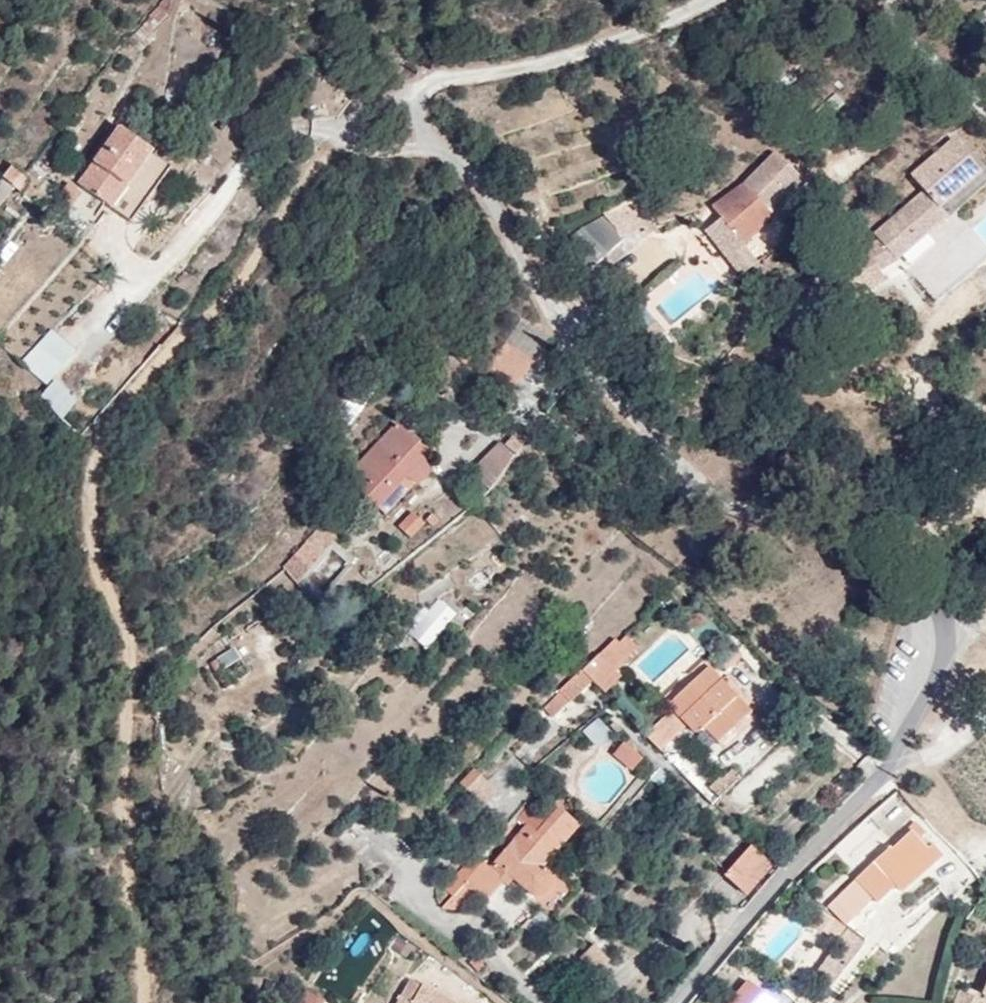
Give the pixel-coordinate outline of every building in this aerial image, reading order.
[(159,7),(128,38),(142,52),(156,39),(150,33),(167,16),(159,7)] [(174,167),(123,129),(81,184),(132,223),(174,167)] [(927,226),(944,210),(940,206),(983,170),(957,140),(914,176),(926,191),(877,234),(881,239),(891,252),(897,259),(931,229),(927,226)] [(211,155),(202,148),(196,157),(205,163),(211,155)] [(746,182),(713,205),(723,216),(708,229),(731,256),(745,243),(808,182),(778,150),(746,182)] [(2,176),(20,191),(30,178),(12,164),(2,176)] [(13,185),(2,176),(0,178),(0,201),(13,185)] [(74,186),(69,182),(63,190),(68,193),(74,186)] [(68,193),(64,198),(71,205),(82,192),(74,186),(68,193)] [(643,194),(605,212),(626,234),(645,225),(648,233),(659,227),(643,194)] [(947,215),(944,210),(927,226),(931,229),(947,215)] [(626,234),(605,212),(585,225),(565,241),(588,268),(627,236),(626,234)] [(891,252),(881,239),(868,247),(875,260),(891,252)] [(760,260),(745,243),(731,256),(745,272),(760,260)] [(875,260),(868,247),(845,260),(863,295),(886,281),(875,260)] [(689,301),(677,287),(688,277),(674,261),(647,286),(673,316),(689,301)] [(51,330),(25,361),(49,380),(50,380),(75,350),(51,330)] [(514,387),(534,361),(507,341),(490,369),(514,387)] [(25,361),(23,364),(47,384),(50,380),(49,380),(25,361)] [(56,380),(53,384),(74,403),(75,403),(56,380)] [(53,384),(43,396),(61,418),(74,403),(53,384)] [(958,400),(969,390),(966,386),(955,396),(958,400)] [(975,398),(969,390),(958,400),(964,408),(975,398)] [(391,427),(424,457),(429,451),(397,421),(391,427)] [(430,463),(424,457),(391,427),(347,477),(379,507),(408,476),(412,479),(417,480),(422,479),(427,477),(429,474),(430,463)] [(528,439),(519,431),(507,445),(517,454),(528,439)] [(514,456),(501,443),(472,470),(490,489),(514,456)] [(386,513),(417,480),(412,479),(408,476),(379,507),(386,513)] [(345,487),(335,480),(327,492),(337,498),(345,487)] [(425,522),(414,513),(401,526),(412,536),(425,522)] [(284,567),(286,570),(297,583),(336,536),(322,523),(284,567)] [(417,629),(429,644),(465,616),(453,601),(417,629)] [(616,638),(584,668),(595,679),(606,691),(623,676),(616,669),(639,648),(626,635),(620,641),(616,638)] [(743,650),(737,644),(721,657),(728,664),(743,650)] [(584,668),(542,713),(550,719),(568,698),(572,701),(595,679),(584,668)] [(676,710),(690,725),(695,730),(700,730),(704,725),(718,741),(750,710),(711,668),(672,706),(676,710)] [(648,735),(663,750),(690,725),(676,710),(648,735)] [(625,742),(613,754),(633,771),(644,759),(625,742)] [(475,768),(460,782),(468,790),(483,775),(475,768)] [(483,775),(468,790),(484,805),(499,790),(483,775)] [(460,881),(472,892),(480,898),(497,877),(502,882),(507,874),(528,893),(533,896),(541,895),(547,892),(550,885),(550,876),(540,867),(577,825),(557,808),(546,820),(535,832),(526,824),(487,867),(479,861),(460,881)] [(535,832),(546,820),(534,809),(522,821),(526,824),(535,832)] [(892,846),(830,906),(846,923),(874,897),(878,902),(896,884),(902,890),(944,853),(934,842),(929,846),(921,838),(928,832),(917,822),(910,829),(912,831),(894,849),(892,846)] [(772,865),(751,846),(725,875),(746,894),(772,865)] [(442,887),(450,894),(460,881),(479,861),(472,854),(442,887)] [(459,907),(472,892),(460,881),(450,894),(441,904),(459,907)] [(841,956),(833,951),(828,958),(829,960),(816,976),(831,987),(844,971),(866,941),(834,916),(832,919),(819,908),(809,921),(823,931),(824,929),(838,940),(839,940),(848,947),(841,956)] [(409,981),(395,1002),(457,1002),(446,997),(444,1000),(436,995),(438,992),(421,984),(420,987),(409,981)] [(748,981),(729,1002),(774,1002),(748,981)] [(962,985),(954,1002),(985,1002),(985,996),(962,985)] [(305,989),(296,1002),(322,1002),(324,1000),(305,989)]
